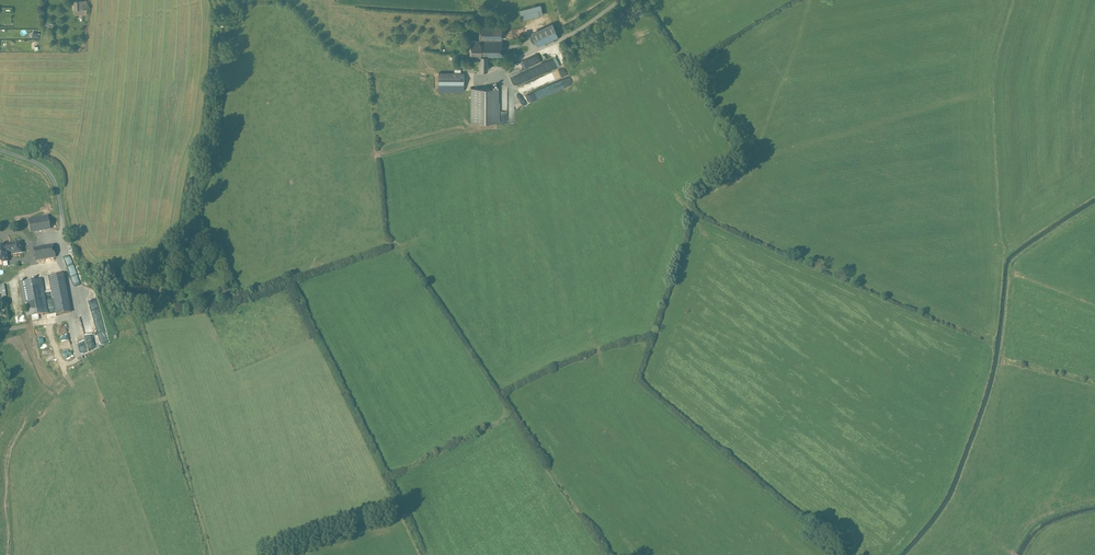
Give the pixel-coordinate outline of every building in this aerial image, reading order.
[(74,0),(74,15),(87,14),(87,8),(87,0),(79,0),(74,0)] [(541,4),(520,10),(522,18),(523,19),(543,13),(541,4)] [(502,24),(479,24),(479,38),(502,38),(502,24)] [(553,24),(533,33),(538,45),(558,36),(553,24)] [(481,40),(470,40),(470,56),(479,56),(481,56),(481,55),(481,40)] [(502,40),(481,40),(481,55),(488,55),(502,55),(502,40)] [(559,43),(504,68),(507,77),(560,53),(559,43)] [(488,55),(481,55),(481,56),(479,56),(479,70),(487,70),(488,55)] [(560,55),(508,78),(514,86),(564,63),(560,55)] [(452,73),(438,73),(438,88),(438,90),(463,90),(463,73),(452,73)] [(552,73),(515,89),(518,96),(555,80),(552,73)] [(556,82),(519,98),(522,107),(560,90),(556,82)] [(499,88),(471,88),(471,90),(471,122),(479,122),(497,122),(499,122),(499,88)] [(28,219),(30,232),(50,229),(49,220),(48,215),(28,219)] [(200,245),(200,235),(191,235),(191,245),(200,245)] [(0,247),(0,262),(2,262),(2,264),(8,263),(6,254),(13,253),(13,255),(22,253),(20,244),(11,245),(12,245),(5,246),(0,247)] [(53,245),(33,249),(35,261),(55,257),(53,245)] [(193,261),(182,261),(182,271),(193,271),(193,261)] [(63,275),(50,277),(57,315),(70,312),(63,275)] [(42,278),(20,282),(27,317),(48,313),(42,278)] [(93,321),(102,319),(98,300),(89,302),(93,321)]
